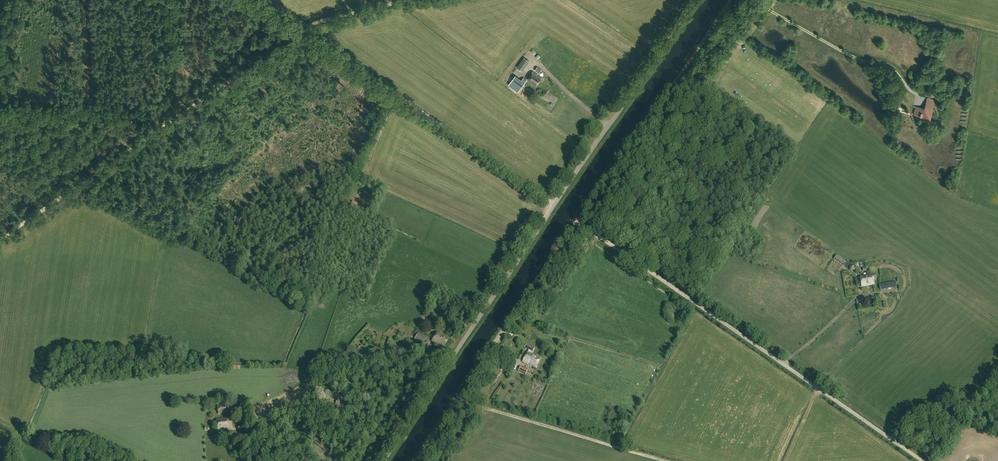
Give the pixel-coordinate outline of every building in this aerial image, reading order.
[(516,67),(522,71),(530,61),(524,57),(516,67)] [(533,71),(527,80),(536,86),(542,78),(533,71)] [(508,85),(518,92),(527,80),(524,78),(522,80),(515,76),(508,85)] [(916,107),(914,115),(928,118),(931,117),(935,100),(927,98),(924,109),(913,106),(913,107),(916,107)] [(837,255),(834,259),(844,266),(847,262),(837,255)] [(860,276),(861,286),(874,285),(873,279),(874,279),(874,275),(872,275),(872,274),(860,276)] [(880,284),(881,289),(897,287),(896,281),(880,284)] [(451,319),(446,316),(441,327),(445,330),(451,319)] [(419,331),(414,339),(423,345),(428,337),(419,331)] [(443,347),(449,339),(438,332),(432,340),(443,347)] [(528,353),(527,352),(523,361),(528,364),(528,363),(537,367),(541,358),(531,353),(532,352),(532,353),(534,349),(526,345),(525,348),(529,351),(528,353)] [(497,377),(503,369),(496,364),(490,372),(497,377)] [(525,367),(521,365),(519,370),(526,374),(528,369),(527,368),(525,367)] [(297,394),(296,389),(288,392),(288,393),(285,393),(287,397),(297,394)] [(218,414),(228,413),(226,403),(217,404),(218,414)] [(216,419),(218,430),(230,428),(228,418),(222,419),(222,418),(216,419)]
